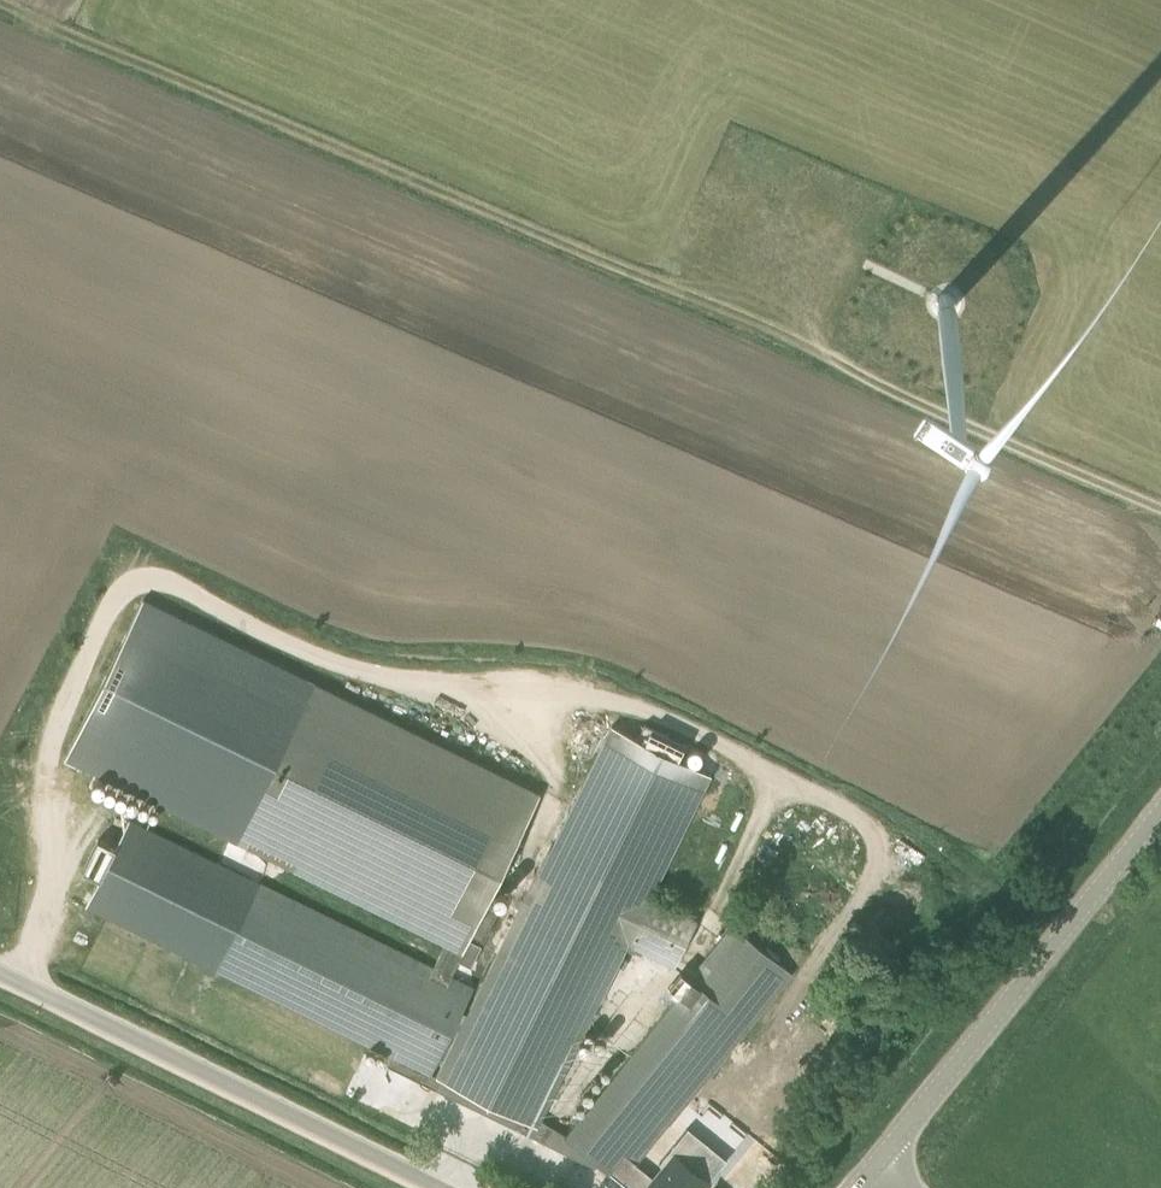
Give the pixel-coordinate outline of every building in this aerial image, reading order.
[(654,1177),(636,1162),(789,968),(733,924),(692,976),(565,1133),(541,1118),(547,1104),(628,944),(675,967),(698,919),(652,896),(712,774),(659,748),(667,733),(646,723),(639,738),(612,725),(552,847),(549,846),(462,1025),(464,1026),(440,1077),(433,1073),(474,988),(452,976),(541,793),(316,682),(237,842),(445,943),(434,967),(258,881),(215,970),(391,1055),(387,1063),(596,1166),(599,1162),(630,1187),(645,1187),(654,1177)] [(709,1181),(674,1153),(654,1177),(645,1187),(703,1187),(709,1181)]
